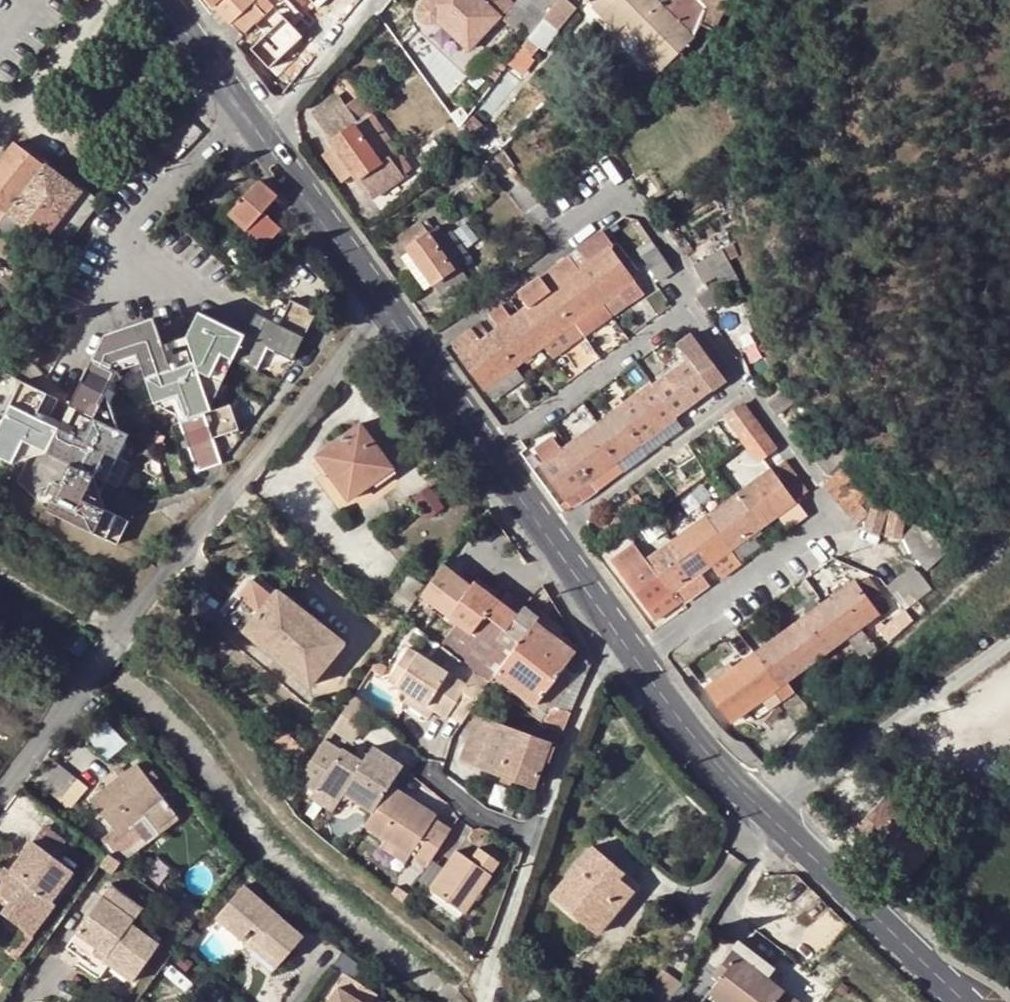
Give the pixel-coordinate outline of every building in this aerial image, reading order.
[(239,34),(271,4),(267,0),(208,0),(239,34)] [(514,31),(526,40),(538,23),(512,4),(508,0),(488,0),(483,5),(478,0),(426,0),(421,5),(420,7),(420,13),(423,18),(426,20),(431,21),(436,19),(467,48),(496,18),(514,31)] [(555,0),(515,0),(512,4),(538,23),(539,21),(555,0)] [(608,23),(615,16),(623,24),(632,33),(641,41),(649,49),(642,56),(647,62),(656,71),(659,69),(676,52),(691,37),(689,35),(697,21),(713,28),(726,0),(666,0),(660,7),(653,0),(600,0),(593,8),(608,23)] [(642,56),(649,49),(641,41),(632,33),(623,24),(615,16),(608,23),(600,31),(638,70),(647,62),(642,56)] [(542,55),(556,35),(539,21),(538,23),(526,40),(524,42),(542,55)] [(508,38),(520,47),(524,42),(526,40),(514,31),(508,38)] [(688,78),(693,68),(676,52),(659,69),(675,86),(687,77),(688,78)] [(486,74),(495,62),(485,54),(475,67),(486,74)] [(492,84),(505,68),(496,60),(495,62),(486,74),(483,77),(492,84)] [(407,179),(405,176),(411,171),(407,166),(370,114),(359,121),(354,114),(346,102),(339,93),(312,113),(331,141),(330,141),(334,147),(355,176),(359,182),(361,181),(375,202),(407,179)] [(360,109),(352,97),(346,102),(354,114),(360,109)] [(180,117),(171,126),(179,135),(188,126),(180,117)] [(484,130),(471,118),(465,124),(478,136),(484,130)] [(576,125),(563,136),(570,143),(583,133),(576,125)] [(0,163),(0,222),(8,212),(45,163),(17,141),(0,163)] [(355,176),(334,147),(323,156),(343,184),(355,176)] [(45,163),(8,212),(29,229),(44,240),(60,252),(97,203),(82,192),(45,163)] [(248,192),(234,207),(229,212),(247,228),(261,212),(275,198),(258,182),(248,192)] [(278,228),(285,235),(298,220),(275,198),(261,212),(278,228)] [(20,240),(29,229),(8,212),(0,222),(0,225),(20,240)] [(278,228),(261,212),(247,228),(263,243),(278,228)] [(458,266),(469,257),(448,230),(442,235),(437,228),(433,231),(425,220),(400,238),(407,249),(432,284),(443,299),(469,281),(458,266)] [(617,291),(632,281),(619,262),(622,259),(602,231),(578,248),(588,262),(578,269),(575,270),(600,302),(608,312),(625,300),(617,291)] [(668,267),(652,245),(646,237),(632,248),(654,278),(668,267)] [(742,286),(728,258),(738,255),(733,242),(722,246),(694,260),(703,279),(717,273),(725,293),(742,286)] [(421,291),(432,284),(407,249),(396,257),(421,291)] [(254,261),(265,270),(272,261),(261,253),(254,261)] [(519,313),(542,346),(547,343),(565,329),(573,323),(581,334),(608,312),(600,302),(575,270),(578,269),(568,256),(519,292),(529,306),(519,313)] [(625,300),(638,290),(632,281),(617,291),(625,300)] [(696,299),(705,310),(722,298),(713,286),(708,291),(696,299)] [(208,378),(218,355),(229,360),(253,371),(264,348),(289,359),(313,312),(287,300),(276,324),(252,313),(241,335),(196,312),(183,338),(190,362),(167,370),(149,318),(100,334),(66,404),(90,417),(114,430),(115,428),(104,395),(111,380),(118,377),(116,369),(113,360),(132,352),(135,362),(149,402),(174,394),(182,419),(175,422),(178,431),(192,472),(217,464),(209,439),(234,430),(227,405),(209,412),(207,405),(218,382),(208,378)] [(497,329),(493,332),(517,365),(542,346),(519,313),(513,317),(503,304),(488,315),(497,329)] [(10,316),(0,309),(0,330),(10,316)] [(449,342),(484,389),(514,367),(517,365),(493,332),(482,340),(478,336),(484,331),(477,322),(449,342)] [(554,353),(573,339),(565,329),(547,343),(554,353)] [(711,388),(723,379),(700,348),(690,334),(689,334),(673,345),(684,359),(651,384),(674,416),(711,388)] [(264,348),(253,371),(289,359),(264,348)] [(132,352),(113,360),(116,369),(135,362),(132,352)] [(218,355),(208,378),(218,382),(229,360),(218,355)] [(521,377),(514,367),(484,389),(491,399),(521,377)] [(93,505),(81,499),(93,476),(104,481),(115,486),(126,463),(116,457),(126,436),(114,430),(90,417),(79,438),(55,426),(43,420),(54,399),(19,382),(0,420),(0,458),(9,462),(20,441),(31,446),(42,452),(67,463),(55,487),(43,510),(115,545),(126,521),(93,505)] [(777,412),(780,410),(791,400),(778,383),(763,396),(777,412)] [(615,411),(638,442),(674,416),(651,384),(615,411)] [(719,398),(711,388),(674,416),(681,426),(719,398)] [(172,415),(175,422),(182,419),(174,394),(149,402),(151,403),(172,415)] [(731,425),(747,412),(742,405),(725,417),(731,425)] [(603,444),(615,459),(638,442),(615,411),(599,423),(610,438),(603,444)] [(754,421),(747,412),(731,425),(737,434),(754,421)] [(674,416),(638,442),(645,452),(681,426),(674,416)] [(720,432),(731,425),(725,417),(714,425),(720,432)] [(747,437),(753,434),(760,429),(754,421),(737,434),(743,441),(747,437)] [(568,446),(590,476),(615,459),(603,444),(610,438),(599,423),(568,446)] [(390,468),(360,424),(315,454),(346,500),(390,468)] [(708,429),(727,453),(733,449),(727,442),(720,432),(714,425),(708,429)] [(731,425),(720,432),(727,442),(737,434),(731,425)] [(753,434),(760,443),(762,446),(768,441),(760,429),(753,434)] [(743,441),(737,434),(727,442),(733,449),(736,447),(743,441)] [(571,505),(597,486),(590,476),(568,446),(562,450),(551,436),(535,449),(544,464),(540,466),(567,504),(571,505)] [(761,455),(755,447),(747,437),(743,441),(750,450),(757,459),(761,455)] [(814,457),(828,473),(840,461),(850,453),(837,437),(814,457)] [(776,452),(768,441),(762,446),(769,457),(776,452)] [(638,442),(615,459),(622,469),(645,452),(638,442)] [(769,457),(762,446),(760,443),(755,447),(761,455),(765,460),(769,457)] [(615,459),(590,476),(597,486),(622,469),(615,459)] [(795,476),(782,459),(769,469),(783,486),(795,476)] [(843,465),(840,461),(828,473),(830,475),(843,465)] [(852,477),(843,465),(830,475),(823,482),(832,493),(852,477)] [(751,483),(761,496),(761,495),(775,515),(794,500),(783,486),(769,469),(751,483)] [(93,476),(81,499),(93,505),(104,481),(93,476)] [(806,491),(795,476),(783,486),(794,500),(806,491)] [(855,481),(852,477),(832,493),(835,497),(855,481)] [(735,495),(740,490),(733,481),(727,486),(735,495)] [(835,497),(846,512),(857,502),(866,496),(855,481),(835,497)] [(740,490),(735,495),(733,496),(744,510),(761,496),(751,483),(740,490)] [(728,549),(775,515),(761,495),(761,496),(744,510),(733,496),(706,517),(728,549)] [(645,509),(635,496),(620,506),(630,519),(645,509)] [(857,502),(846,512),(852,519),(864,510),(857,502)] [(878,533),(885,509),(872,503),(863,527),(864,528),(878,533)] [(630,519),(620,506),(608,515),(617,529),(630,519)] [(889,509),(885,509),(878,533),(884,535),(889,509)] [(903,513),(889,509),(884,535),(900,538),(903,513)] [(695,547),(708,564),(728,549),(706,517),(671,542),(681,556),(695,547)] [(935,552),(917,527),(901,539),(920,564),(922,563),(935,552)] [(711,568),(708,564),(695,547),(681,556),(671,542),(646,561),(658,578),(663,575),(673,590),(679,600),(682,603),(683,604),(708,586),(700,575),(711,568)] [(645,611),(673,590),(663,575),(658,578),(646,561),(634,544),(609,562),(645,611)] [(720,581),(740,566),(728,549),(708,564),(711,568),(720,581)] [(439,565),(419,595),(435,607),(455,623),(439,645),(451,654),(491,595),(482,588),(479,592),(471,585),(469,588),(455,578),(439,565)] [(911,567),(898,578),(916,598),(928,587),(911,567)] [(848,612),(857,626),(886,605),(862,573),(827,599),(840,616),(848,612)] [(905,608),(916,598),(898,578),(887,587),(905,608)] [(267,650),(300,611),(274,589),(269,595),(251,581),(223,614),(267,650)] [(474,582),(471,585),(479,592),(482,588),(474,582)] [(654,623),(682,603),(679,600),(673,590),(645,611),(654,623)] [(499,602),(491,595),(451,654),(472,671),(488,683),(499,691),(501,688),(527,708),(530,704),(540,712),(546,705),(537,698),(572,652),(564,645),(567,642),(505,594),(499,602)] [(754,652),(778,684),(786,679),(800,669),(847,634),(860,655),(872,647),(857,626),(848,612),(840,616),(827,599),(754,652)] [(166,618),(172,610),(164,605),(159,613),(166,618)] [(900,628),(913,619),(906,610),(905,608),(892,618),(900,628)] [(442,721),(448,712),(456,718),(469,679),(464,688),(409,651),(387,683),(442,721)] [(772,689),(781,700),(794,690),(786,679),(778,684),(754,652),(730,670),(755,702),(759,698),(763,696),(772,689)] [(707,687),(727,672),(720,663),(700,677),(707,687)] [(791,734),(783,722),(778,725),(759,698),(755,702),(730,670),(727,672),(707,687),(705,689),(729,721),(745,709),(777,750),(791,734)] [(462,721),(486,686),(471,675),(469,679),(456,718),(462,721)] [(790,714),(783,722),(791,734),(795,730),(800,725),(790,714)] [(530,786),(546,742),(476,718),(461,760),(530,786)] [(289,766),(300,750),(293,743),(280,756),(289,766)] [(336,803),(342,795),(372,817),(390,791),(402,771),(372,751),(360,766),(341,753),(315,788),(336,803)] [(143,817),(158,836),(178,820),(134,764),(89,802),(117,838),(143,817)] [(384,843),(408,861),(429,830),(435,822),(390,791),(372,817),(364,830),(384,843)] [(65,850),(39,830),(28,844),(53,864),(65,850)] [(408,861),(414,865),(435,834),(429,830),(408,861)] [(446,841),(435,834),(414,865),(424,872),(446,841)] [(403,868),(408,861),(384,843),(378,852),(403,868)] [(28,844),(5,876),(9,879),(0,892),(0,903),(5,906),(0,913),(0,920),(16,932),(26,940),(48,909),(45,907),(67,875),(53,864),(28,844)] [(618,877),(609,869),(614,864),(592,846),(550,895),(596,933),(632,889),(618,877)] [(472,863),(460,854),(433,894),(467,917),(502,866),(481,851),(472,863)] [(618,877),(624,872),(614,864),(609,869),(618,877)] [(0,872),(0,892),(9,879),(5,876),(0,872)] [(259,930),(254,935),(281,961),(304,937),(246,883),(217,913),(242,937),(254,925),(259,930)] [(106,890),(99,899),(130,922),(138,912),(106,890)] [(103,959),(100,963),(106,968),(127,984),(155,948),(127,927),(130,922),(99,899),(73,936),(103,959)] [(26,940),(16,932),(11,939),(0,955),(0,961),(8,967),(26,940)] [(281,961),(254,935),(249,941),(276,966),(281,961)] [(100,963),(103,959),(73,936),(62,950),(99,978),(106,968),(100,963)] [(718,980),(709,992),(722,1001),(795,1001),(766,979),(774,967),(738,940),(711,975),(718,980)] [(343,977),(325,1001),(370,1001),(373,998),(343,977)] [(667,1001),(700,1001),(702,1000),(680,984),(667,1001)]
